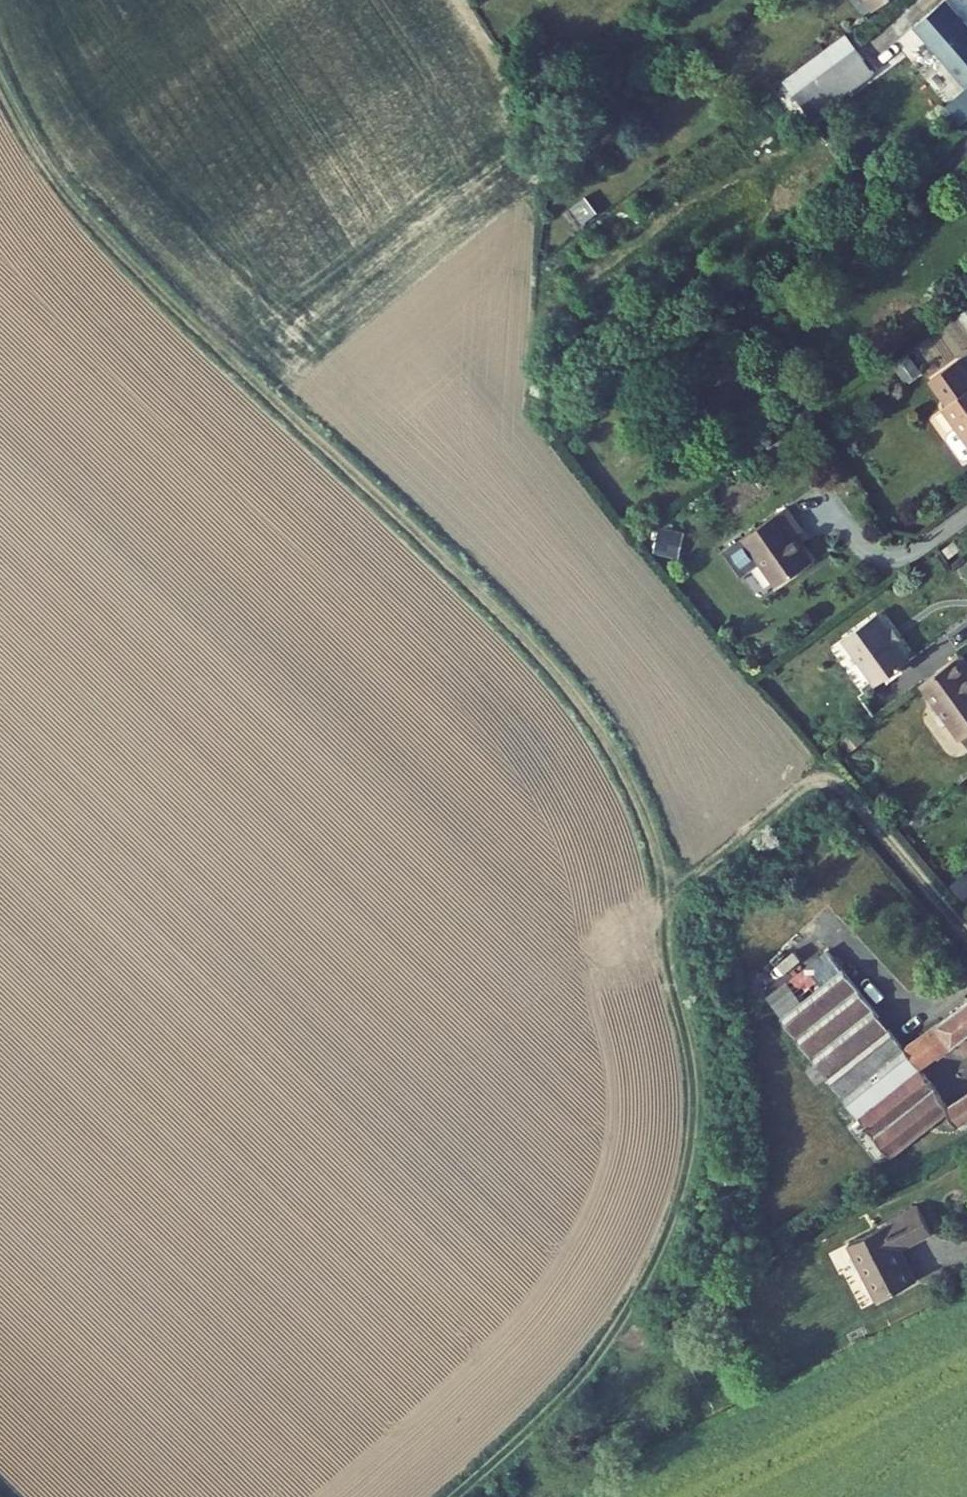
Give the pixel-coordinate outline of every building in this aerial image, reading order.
[(920,14),(965,62),(966,61),(966,5),(963,0),(917,0),(911,5),(920,14)] [(847,28),(784,74),(803,98),(865,53),(847,28)] [(949,349),(922,368),(938,391),(934,393),(966,441),(966,371),(965,372),(949,349)] [(784,508),(768,485),(725,514),(757,562),(793,538),(776,513),(784,508)] [(934,515),(921,523),(927,532),(940,524),(934,515)] [(654,549),(676,556),(684,532),(661,525),(654,549)] [(912,654),(901,638),(891,623),(882,608),(848,630),(879,676),(912,654)] [(896,620),(891,623),(901,638),(906,634),(896,620)] [(923,677),(961,733),(966,728),(966,651),(966,649),(923,677)] [(776,1022),(843,974),(827,953),(761,1000),(776,1022)] [(900,1058),(884,1036),(843,974),(776,1022),(778,1024),(772,1028),(779,1037),(785,1033),(879,1168),(938,1126),(952,1147),(966,1135),(966,1099),(942,1117),(912,1074),(900,1058)] [(916,1045),(928,1061),(947,1047),(959,1062),(966,1055),(966,1005),(916,1045)] [(916,1045),(900,1058),(912,1074),(928,1061),(916,1045)] [(818,1248),(859,1299),(894,1271),(874,1245),(901,1223),(877,1194),(850,1216),(853,1220),(818,1248)]
